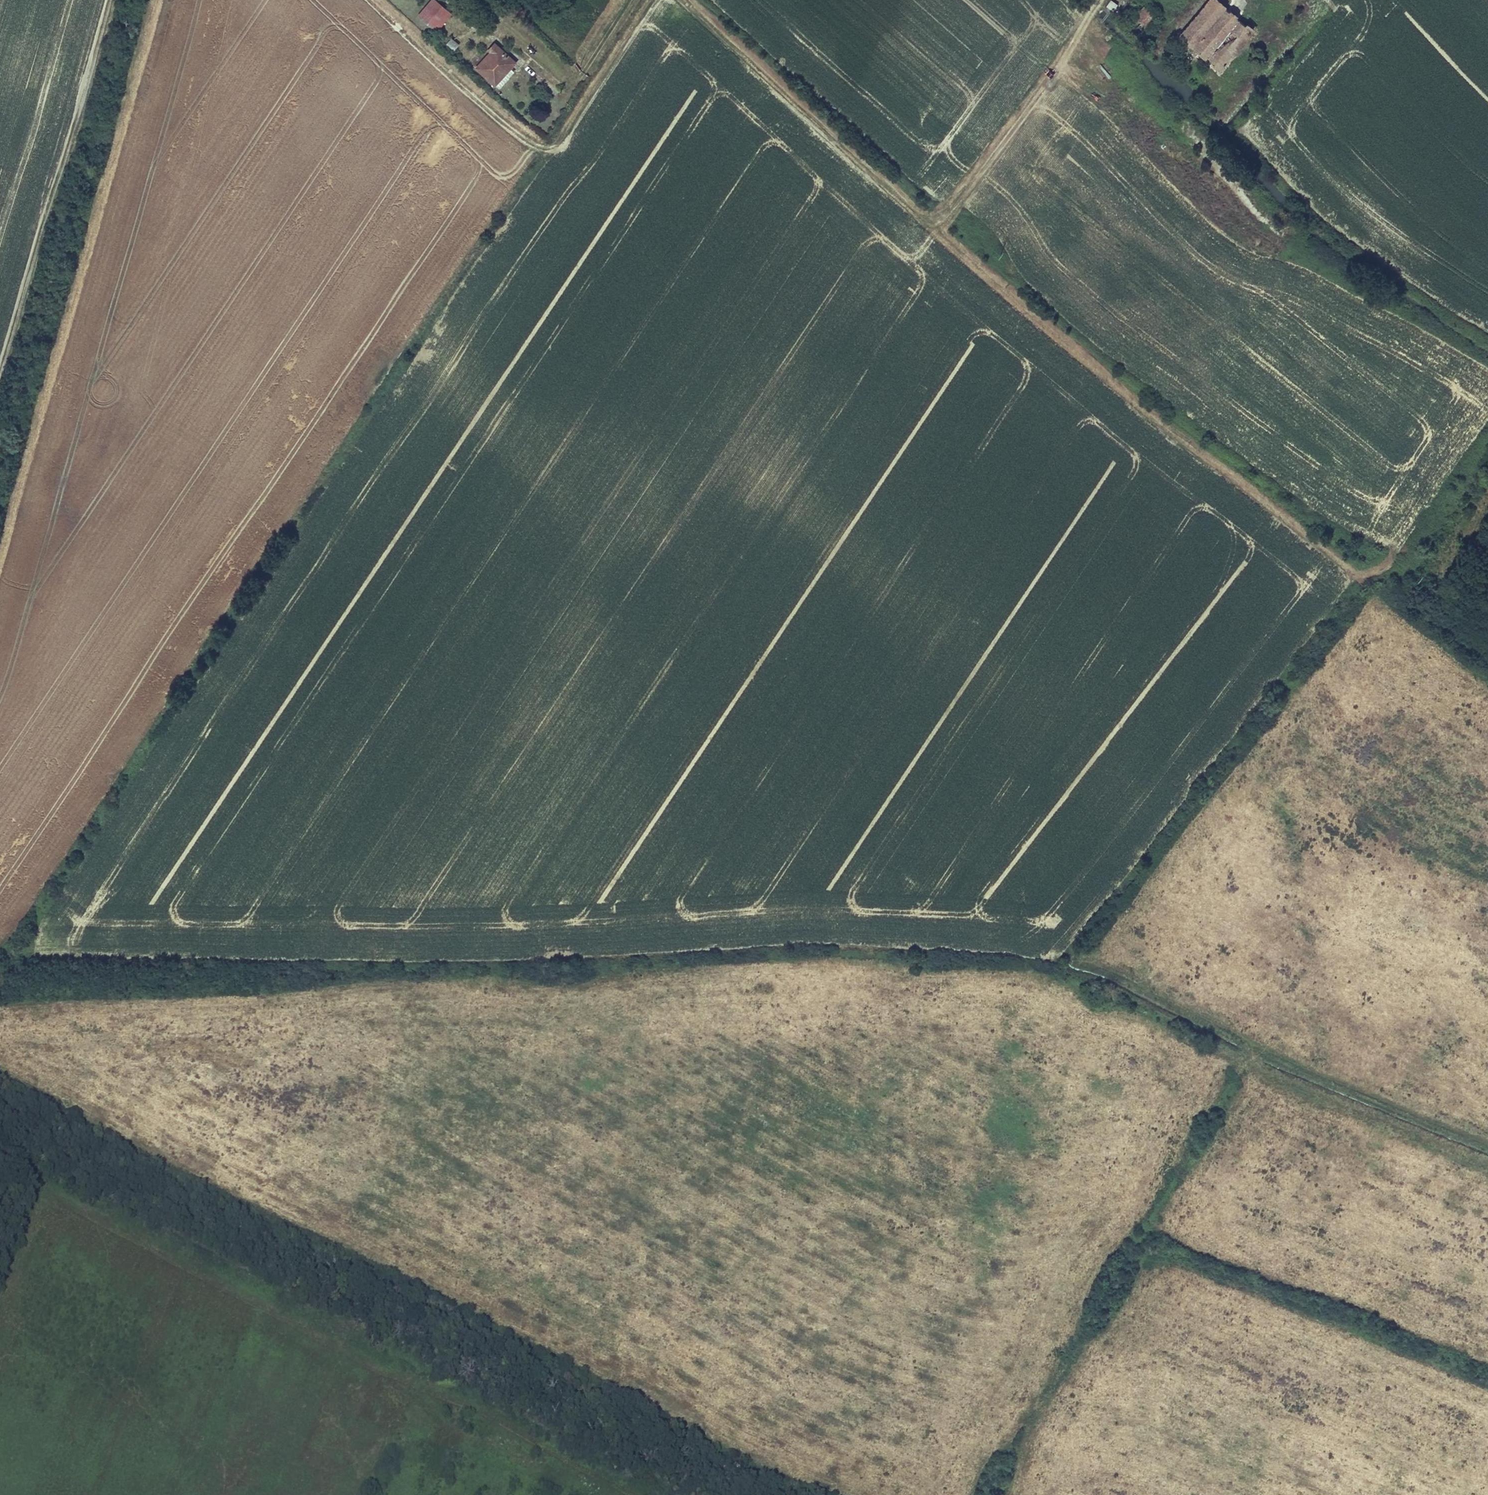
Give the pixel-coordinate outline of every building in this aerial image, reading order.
[(436,0),(432,0),(418,16),(436,32),(452,13),(436,0)] [(1215,0),(1210,0),(1181,34),(1222,70),(1253,33),(1215,0)] [(1142,23),(1151,12),(1144,7),(1126,30),(1138,40),(1148,28),(1142,23)] [(1148,28),(1157,17),(1151,12),(1142,23),(1148,28)] [(460,45),(452,37),(447,43),(454,50),(460,45)] [(492,53),(477,69),(500,89),(514,72),(511,69),(516,63),(495,44),(490,50),(492,53)]
